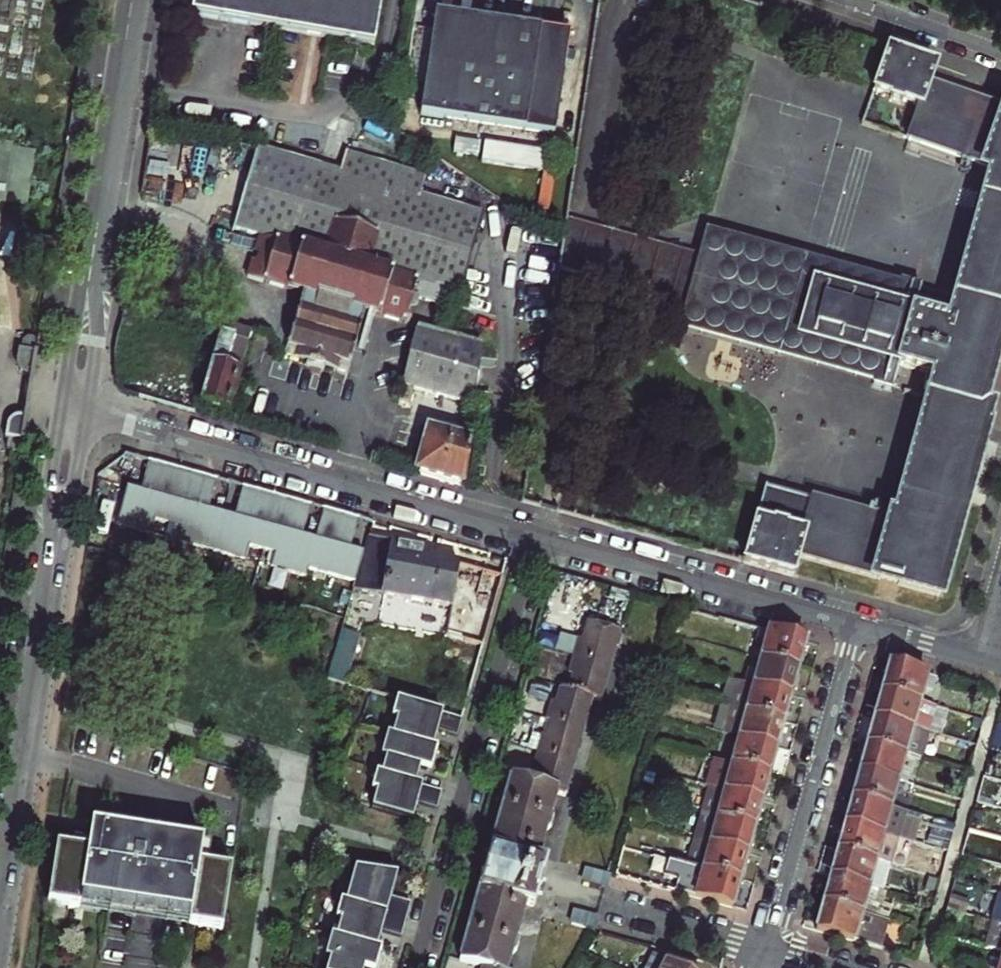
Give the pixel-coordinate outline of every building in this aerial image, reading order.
[(383,0),(195,0),(192,18),(375,46),(383,0)] [(519,26),(438,14),(423,113),(555,135),(570,34),(519,26)] [(930,87),(936,67),(914,59),(888,50),(874,91),(920,107),(922,108),(930,87)] [(946,350),(993,365),(1000,334),(1000,111),(930,87),(922,108),(920,107),(909,141),(905,151),(983,180),(957,269),(968,272),(955,316),(954,324),(946,350)] [(484,149),(482,167),(540,176),(543,158),(484,149)] [(337,175),(255,152),(232,231),(275,243),(262,284),(301,295),(283,356),(306,362),(305,365),(313,368),(323,370),(324,367),(346,374),(363,313),(404,324),(415,283),(457,295),(480,215),(418,197),(423,179),(343,155),(337,175)] [(543,181),(537,212),(548,214),(554,183),(543,181)] [(557,270),(688,306),(682,328),(876,380),(877,376),(797,353),(820,268),(901,290),(902,286),(708,234),(701,258),(564,221),(563,227),(557,270)] [(48,269),(52,243),(15,237),(11,263),(48,269)] [(922,288),(902,286),(901,290),(820,268),(797,353),(877,376),(876,380),(875,384),(894,389),(901,365),(908,340),(915,313),(917,305),(922,288)] [(915,313),(954,324),(955,316),(917,305),(915,313)] [(915,313),(908,340),(946,350),(954,324),(915,313)] [(221,327),(218,339),(198,409),(211,412),(226,416),(238,376),(224,373),(226,364),(240,368),(249,334),(221,327)] [(411,344),(397,403),(405,405),(410,388),(471,405),(479,346),(420,328),(411,344)] [(946,350),(908,340),(901,365),(915,369),(939,376),(946,350)] [(17,365),(33,367),(36,342),(25,341),(21,344),(20,352),(17,352),(16,357),(19,358),(17,365)] [(993,365),(946,350),(939,376),(936,384),(924,430),(913,427),(890,511),(817,491),(814,500),(804,534),(807,535),(800,559),(940,597),(979,455),(983,444),(985,433),(983,433),(988,412),(980,410),(993,365)] [(238,376),(240,368),(226,364),(224,373),(238,376)] [(909,393),(913,377),(936,384),(939,376),(915,369),(901,365),(894,389),(909,393)] [(424,431),(413,474),(427,477),(440,481),(461,486),(469,441),(463,440),(466,429),(440,422),(437,434),(424,431)] [(7,452),(19,455),(21,443),(4,440),(3,447),(7,452)] [(162,467),(147,463),(138,493),(124,489),(114,526),(150,535),(153,522),(164,525),(178,472),(162,467)] [(199,477),(178,472),(164,525),(179,529),(175,543),(243,561),(247,548),(272,555),(269,568),(306,578),(308,569),(355,582),(363,555),(350,551),(358,521),(350,519),(323,511),(315,541),(302,538),(310,508),(292,503),(254,492),(243,489),(234,519),(208,512),(216,482),(199,477)] [(769,571),(794,578),(800,559),(807,535),(804,534),(814,500),(765,487),(744,564),(769,571)] [(382,596),(391,543),(368,538),(363,555),(355,582),(353,591),(382,596)] [(449,610),(458,566),(428,561),(430,550),(419,548),(391,543),(382,596),(449,610)] [(475,571),(458,566),(449,610),(446,635),(483,645),(501,578),(475,571)] [(632,596),(612,590),(610,601),(629,606),(632,596)] [(575,659),(611,670),(614,659),(617,649),(618,649),(620,640),(620,636),(588,628),(584,644),(580,643),(575,659)] [(755,641),(765,644),(768,633),(758,630),(755,641)] [(358,636),(341,631),(326,680),(343,684),(358,636)] [(807,643),(768,633),(765,644),(761,658),(800,670),(804,655),(807,643)] [(575,659),(580,643),(560,638),(556,654),(575,659)] [(761,658),(752,656),(749,668),(758,670),(761,658)] [(800,670),(761,658),(758,670),(754,686),(792,697),(796,682),(800,670)] [(562,692),(602,702),(606,686),(611,670),(575,659),(570,678),(574,680),(571,691),(562,689),(562,692)] [(928,676),(890,665),(886,676),(882,693),(921,704),(925,690),(928,676)] [(552,686),(534,680),(528,699),(546,705),(552,686)] [(740,683),(733,708),(785,723),(790,706),(792,697),(754,686),(740,683)] [(593,702),(601,704),(602,702),(562,692),(558,705),(552,707),(548,723),(553,724),(584,732),(588,719),(593,702)] [(879,704),(875,719),(926,733),(933,707),(921,704),(882,693),(879,704)] [(463,719),(401,701),(395,718),(401,720),(395,736),(434,748),(436,738),(438,731),(458,737),(463,719)] [(730,736),(740,739),(778,750),(783,730),(785,723),(733,708),(726,735),(730,736)] [(871,732),(867,746),(905,756),(919,759),(926,733),(875,719),(871,732)] [(584,732),(553,724),(549,736),(544,738),(539,754),(575,764),(579,749),(584,732)] [(438,749),(434,748),(395,736),(390,735),(383,757),(388,759),(383,775),(416,784),(418,775),(421,768),(431,772),(438,749)] [(727,749),(736,751),(740,739),(730,736),(727,749)] [(778,750),(740,739),(736,751),(732,765),(771,776),(776,758),(778,750)] [(905,756),(867,746),(865,755),(860,773),(898,782),(902,768),(905,756)] [(511,780),(510,782),(565,797),(570,780),(575,764),(539,754),(534,772),(537,778),(534,787),(511,780)] [(732,765),(718,762),(711,789),(725,792),(732,765)] [(771,776),(732,765),(725,792),(764,803),(769,784),(771,776)] [(910,771),(902,768),(898,782),(906,785),(910,771)] [(442,792),(416,784),(383,775),(378,773),(373,790),(377,791),(372,809),(412,820),(415,811),(417,803),(437,809),(442,792)] [(898,782),(860,773),(857,782),(853,798),(890,808),(894,797),(898,782)] [(565,797),(510,782),(487,864),(484,865),(480,879),(482,882),(459,961),(485,967),(507,967),(509,960),(516,953),(517,943),(516,935),(524,906),(533,908),(539,886),(545,866),(536,863),(545,835),(550,829),(553,818),(551,812),(555,797),(565,800),(565,797)] [(906,785),(898,782),(894,797),(902,799),(906,785)] [(711,789),(704,814),(756,829),(761,812),(764,803),(725,792),(711,789)] [(890,808),(853,798),(850,808),(845,826),(896,840),(904,812),(890,808)] [(921,817),(904,812),(896,840),(914,845),(921,817)] [(756,829),(704,814),(697,840),(749,854),(754,837),(756,829)] [(951,841),(955,826),(940,822),(935,837),(951,841)] [(842,836),(838,852),(878,863),(889,866),(896,840),(845,826),(842,836)] [(94,827),(90,851),(59,847),(50,904),(224,932),(233,871),(201,866),(205,844),(94,827)] [(749,854),(697,840),(689,867),(704,871),(742,881),(747,864),(749,854)] [(878,863),(838,852),(835,860),(831,877),(870,888),(873,877),(878,863)] [(700,885),(704,871),(689,867),(669,862),(664,879),(678,883),(675,893),(696,899),(700,885)] [(396,877),(354,870),(342,904),(404,922),(409,905),(390,899),(392,889),(396,877)] [(611,876),(588,870),(586,881),(608,887),(611,876)] [(696,899),(734,909),(740,890),(742,881),(704,871),(700,885),(696,899)] [(870,888),(831,877),(828,886),(823,904),(875,919),(878,920),(884,898),(886,892),(879,890),(870,888)] [(882,880),(873,877),(870,888),(879,890),(882,880)] [(884,898),(878,920),(887,922),(893,900),(884,898)] [(399,939),(404,922),(342,904),(338,902),(332,920),(336,921),(331,937),(375,950),(377,941),(379,933),(399,939)] [(875,919),(823,904),(820,915),(816,931),(867,945),(875,919)] [(596,931),(599,920),(577,914),(574,925),(596,931)] [(878,920),(875,919),(867,945),(883,949),(891,923),(887,922),(878,920)] [(990,921),(984,948),(991,950),(1000,952),(1000,924),(990,921)] [(925,933),(919,931),(912,957),(918,959),(925,933)] [(375,950),(331,937),(326,936),(318,958),(323,959),(320,967),(374,967),(376,961),(379,951),(375,950)] [(652,956),(646,967),(674,967),(652,956)]
